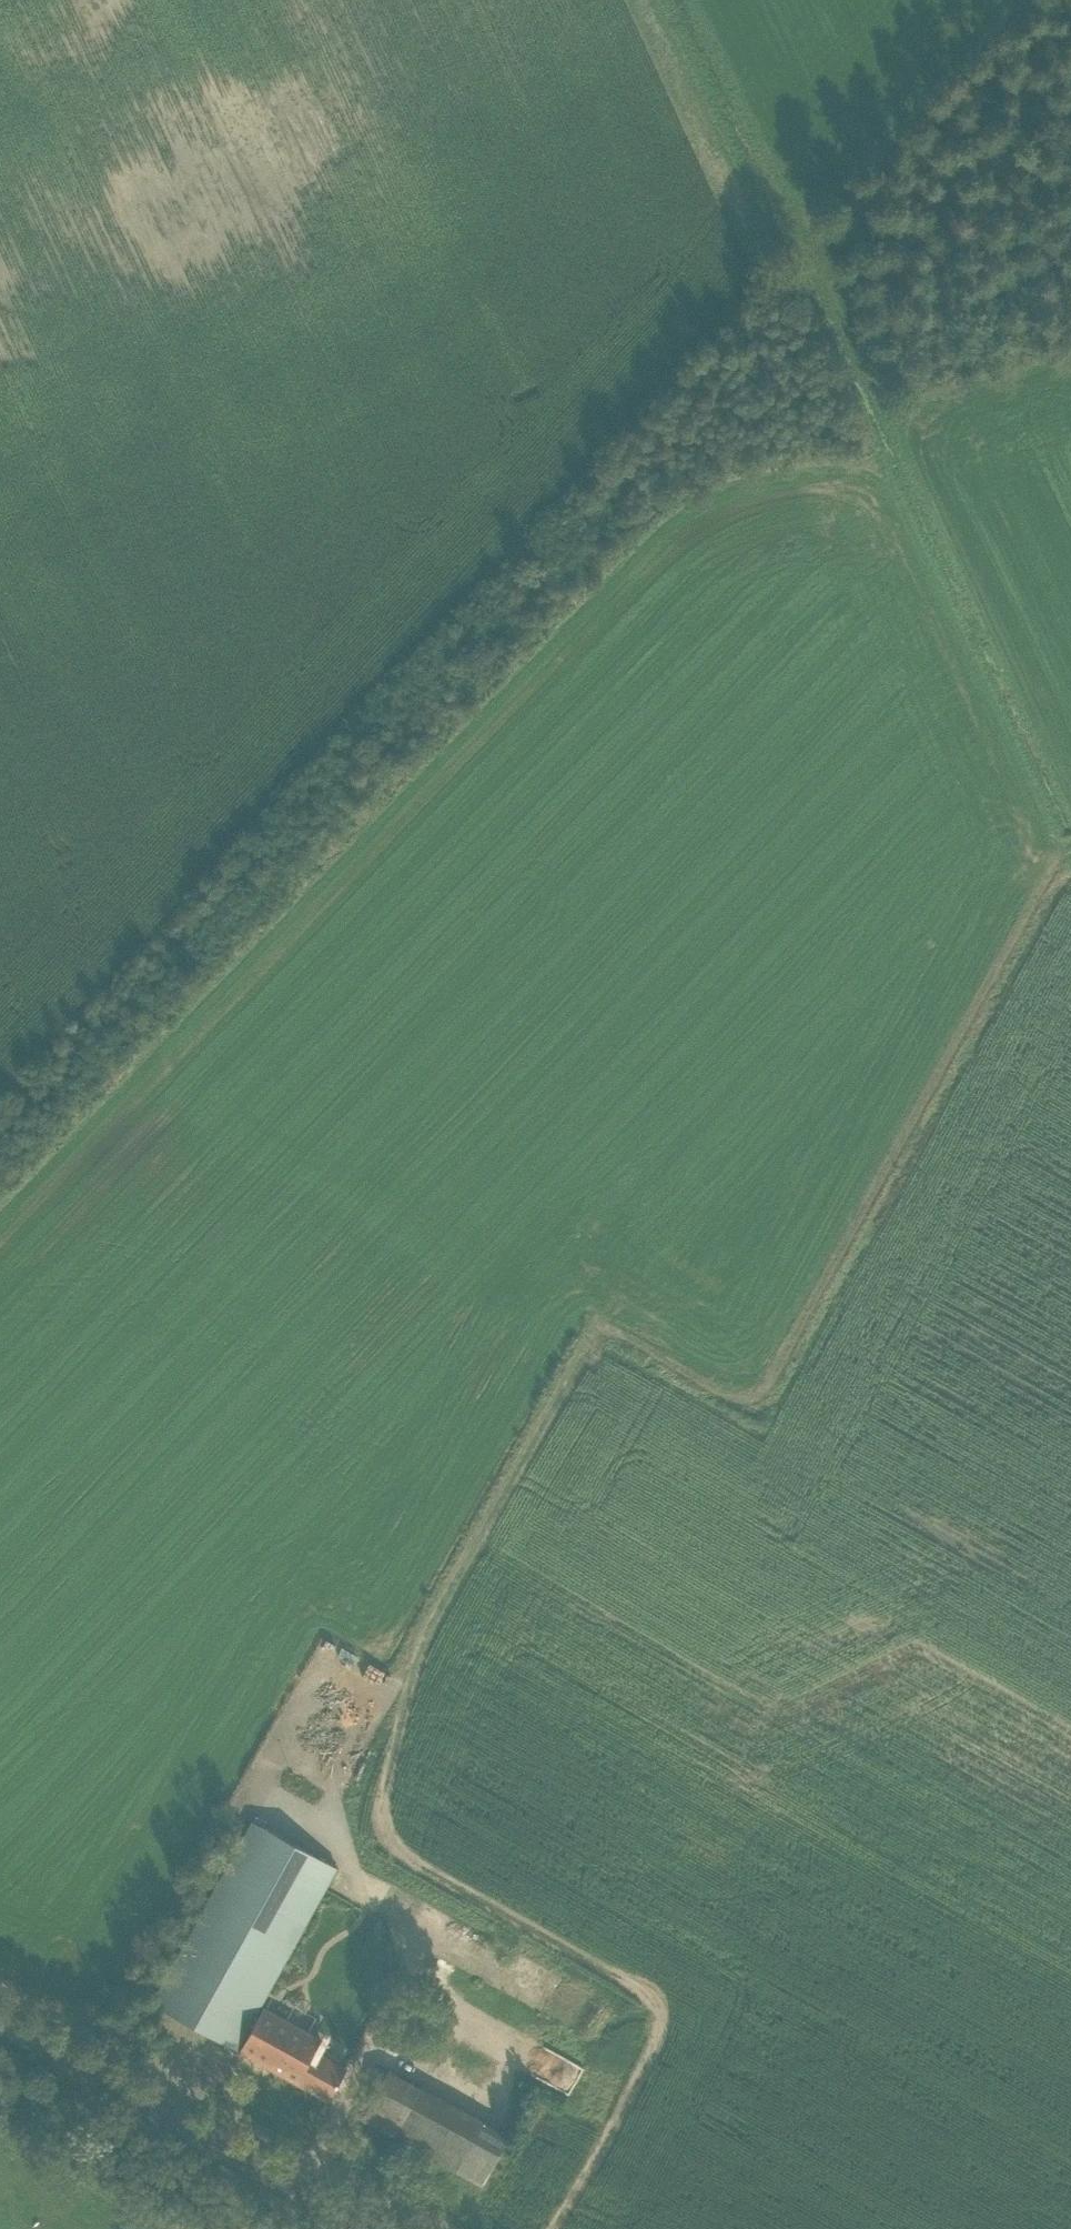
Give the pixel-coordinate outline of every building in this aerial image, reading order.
[(152,2002),(236,2049),(337,1868),(252,1821),(152,2002)] [(380,2043),(400,2053),(420,2016),(399,2007),(380,2043)] [(346,2068),(318,2053),(321,2047),(317,2045),(321,2039),(263,2008),(239,2051),(329,2100),(346,2068)] [(361,2119),(483,2184),(508,2138),(387,2071),(372,2099),(361,2119)]
